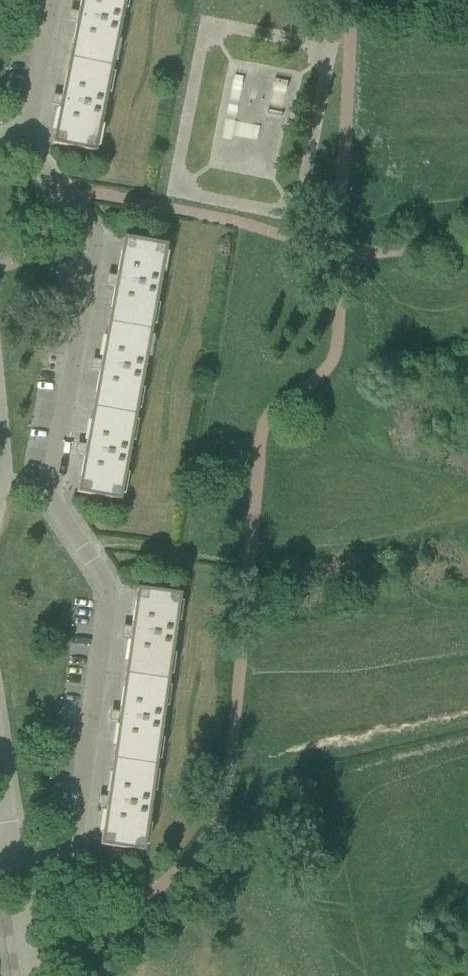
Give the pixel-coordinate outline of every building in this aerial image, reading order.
[(68,60),(109,68),(123,0),(80,0),(77,13),(72,12),(70,21),(75,22),(68,60)] [(109,68),(68,60),(60,97),(55,96),(53,106),(58,107),(51,144),(93,152),(109,68)] [(113,286),(106,324),(148,331),(164,246),(122,239),(115,277),(110,276),(108,286),(113,286)] [(148,331),(106,324),(100,361),(95,360),(93,370),(98,371),(91,408),(133,416),(148,331)] [(133,416),(91,408),(84,445),(79,444),(77,454),(83,455),(76,493),(118,500),(133,416)] [(123,674),(165,680),(178,595),(135,589),(130,627),(125,626),(123,636),(129,637),(123,674)] [(117,722),(111,759),(153,766),(165,680),(123,674),(118,712),(113,711),(111,721),(117,722)] [(153,766),(111,759),(106,797),(101,796),(99,806),(105,807),(99,844),(141,851),(153,766)] [(126,853),(115,851),(113,862),(125,864),(126,853)]
